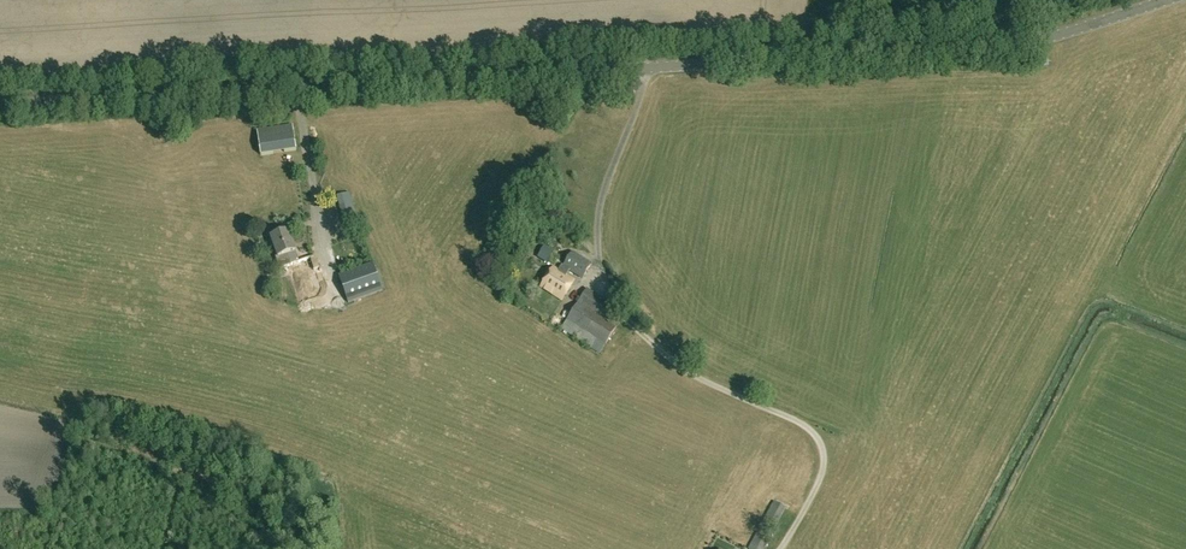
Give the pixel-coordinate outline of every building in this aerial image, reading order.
[(296,150),(293,126),(257,131),(260,155),(296,150)] [(350,193),(336,196),(348,234),(361,231),(350,193)] [(287,266),(299,300),(321,293),(316,281),(322,279),(313,256),(297,261),(294,253),(295,252),(288,231),(271,237),(278,257),(276,258),(280,268),(287,266)] [(341,241),(332,244),(336,260),(345,257),(341,241)] [(545,247),(538,257),(548,263),(554,252),(545,247)] [(560,273),(552,268),(540,286),(562,300),(574,281),(565,275),(568,269),(583,278),(592,264),(573,252),(560,273)] [(382,291),(373,263),(339,275),(348,303),(382,291)] [(583,343),(606,302),(586,289),(561,329),(583,343)] [(641,310),(634,315),(651,333),(658,327),(641,310)] [(785,508),(775,502),(749,548),(763,548),(785,508)]
